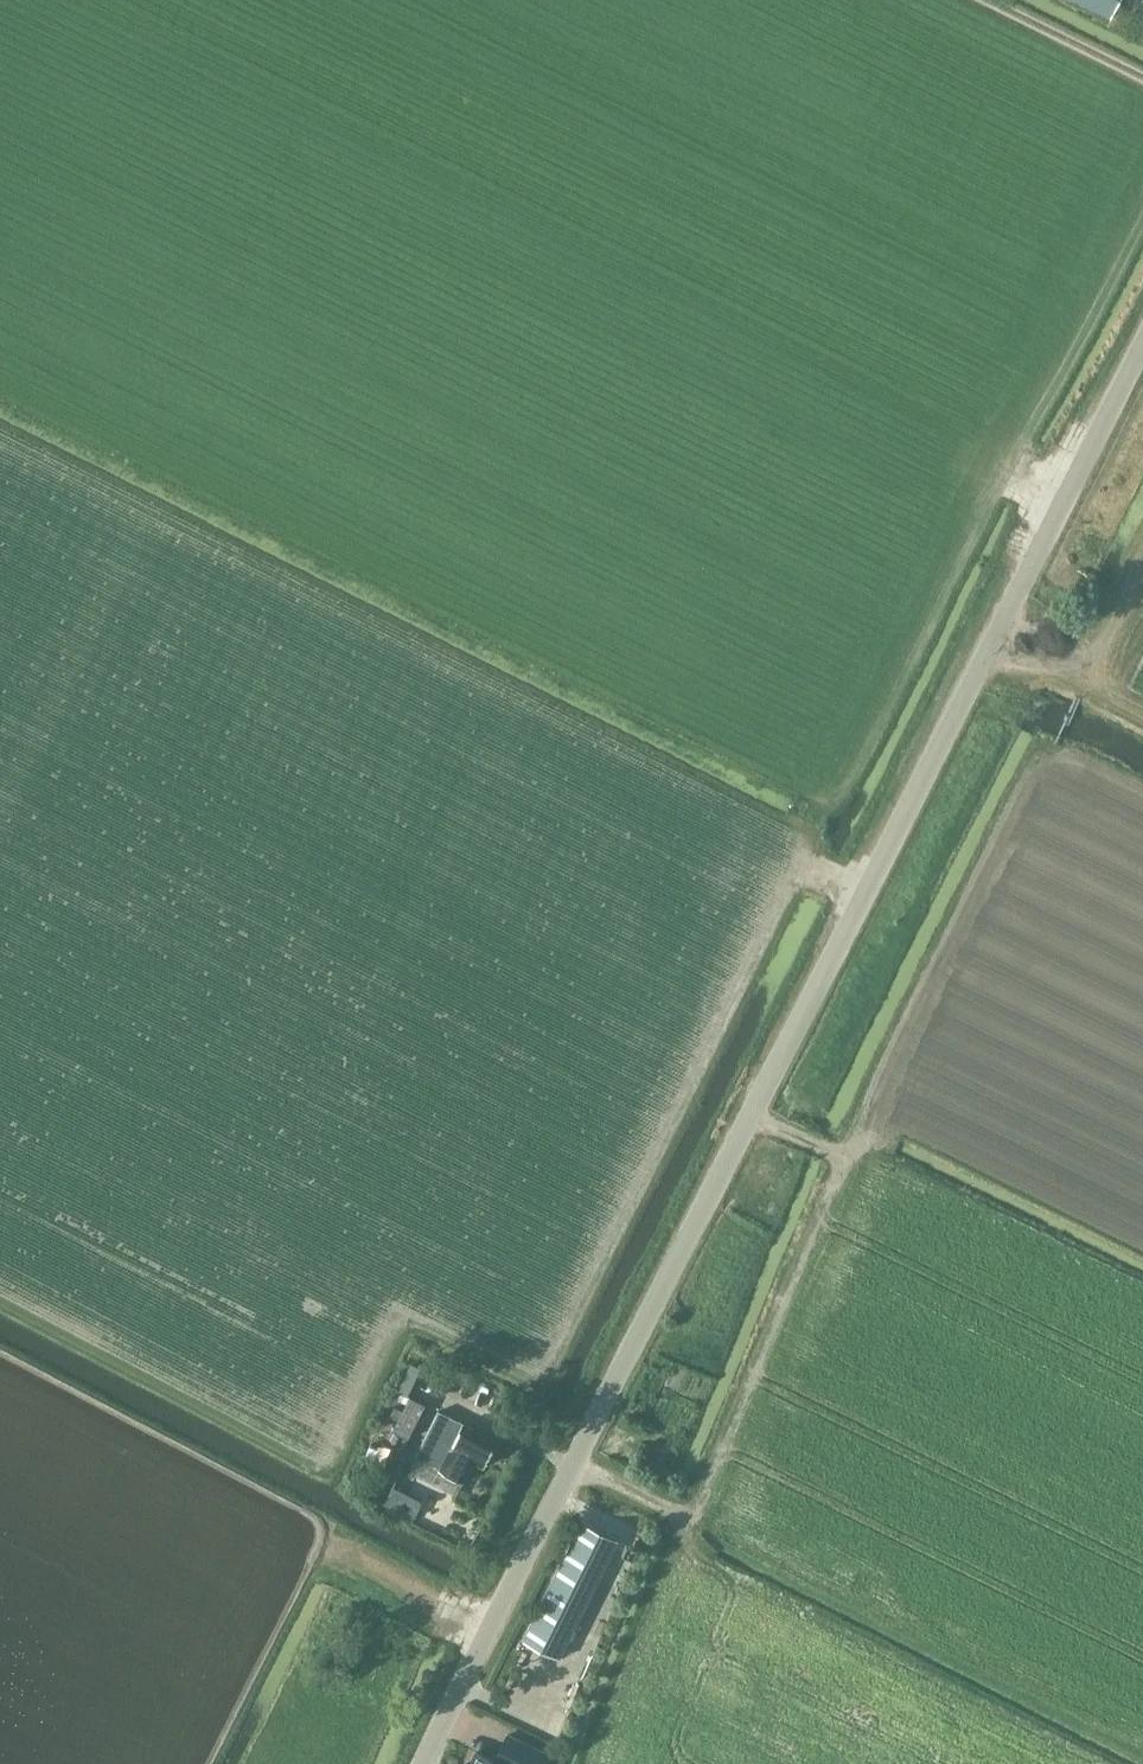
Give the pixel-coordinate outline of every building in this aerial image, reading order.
[(1111,17),(1119,0),(1077,0),(1111,17)] [(407,1363),(393,1393),(403,1398),(418,1368),(407,1363)] [(406,1399),(390,1430),(407,1439),(422,1408),(406,1399)] [(496,1439),(462,1423),(438,1411),(416,1455),(439,1467),(465,1481),(474,1462),(484,1467),(486,1462),(491,1462),(493,1454),(491,1451),(496,1439)] [(389,1488),(380,1505),(411,1520),(419,1502),(389,1488)] [(577,1522),(520,1640),(558,1659),(616,1540),(577,1522)] [(541,1751),(506,1735),(494,1761),(475,1752),(470,1763),(534,1763),(541,1751)]
